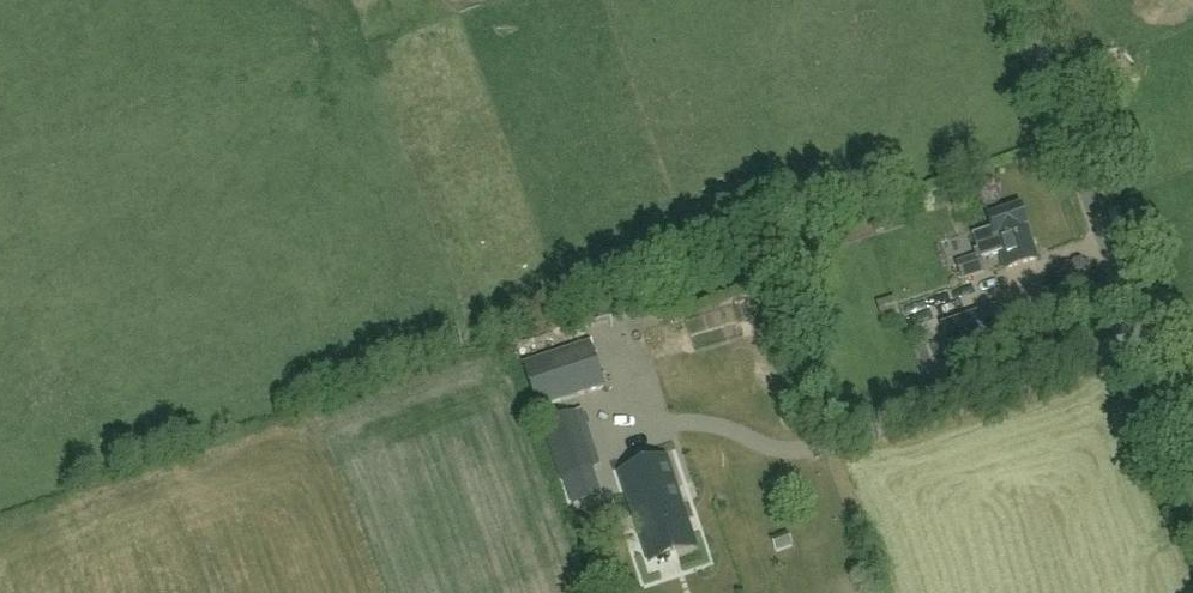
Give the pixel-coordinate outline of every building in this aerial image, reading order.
[(1112,68),(1107,53),(1093,58),(1098,73),(1112,68)] [(989,216),(1004,270),(1037,260),(1022,207),(989,216)] [(956,263),(963,280),(984,273),(977,255),(956,263)] [(759,265),(742,271),(746,286),(763,281),(759,265)] [(899,312),(894,297),(877,302),(881,317),(899,312)] [(1006,337),(997,309),(942,327),(951,355),(1006,337)] [(524,366),(537,406),(604,384),(590,343),(589,341),(523,363),(524,366)] [(577,413),(543,425),(561,478),(597,467),(577,413)] [(628,474),(629,476),(641,512),(637,514),(643,532),(646,531),(652,551),(690,538),(673,488),(676,487),(667,461),(628,474)] [(788,534),(771,540),(776,553),(792,547),(788,534)]
